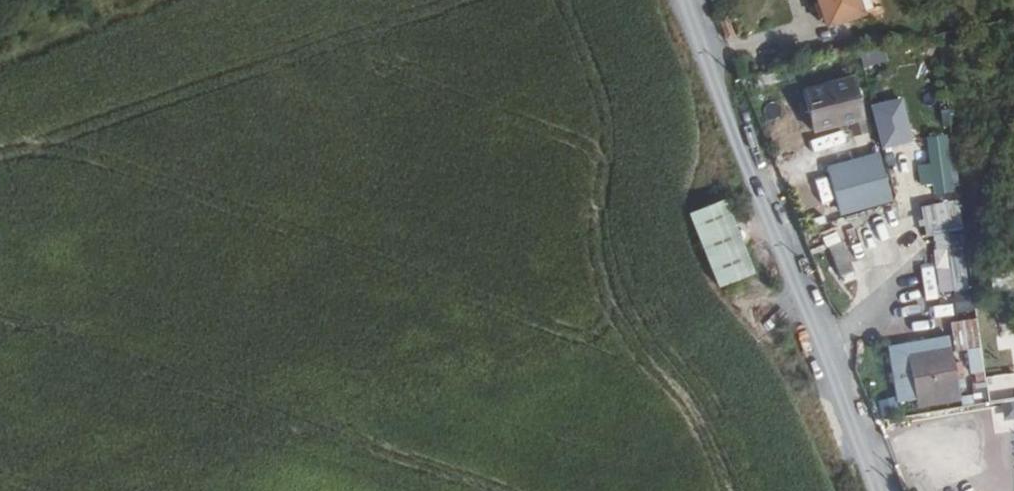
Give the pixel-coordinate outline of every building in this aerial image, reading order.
[(823,26),(884,6),(882,0),(814,0),(823,26)] [(861,76),(808,83),(816,148),(868,142),(861,76)] [(880,147),(912,142),(905,97),(874,102),(880,147)] [(920,190),(953,188),(950,134),(927,135),(929,164),(919,164),(920,190)] [(881,151),(827,165),(839,215),(894,201),(881,151)] [(923,204),(925,235),(934,234),(936,269),(947,268),(948,288),(954,287),(956,312),(970,311),(963,201),(923,204)] [(719,203),(685,217),(712,285),(747,271),(719,203)] [(834,222),(820,227),(833,257),(847,252),(834,222)] [(979,319),(953,320),(954,349),(969,349),(971,382),(982,381),(979,319)] [(946,321),(888,327),(892,383),(909,382),(906,346),(930,344),(930,337),(948,335),(946,321)] [(909,382),(951,379),(948,335),(930,337),(930,344),(906,346),(909,382)] [(896,396),(877,401),(881,417),(900,412),(896,396)] [(994,424),(1013,422),(1013,398),(992,400),(994,424)] [(986,412),(955,416),(959,447),(990,444),(986,412)] [(911,426),(914,438),(944,430),(941,419),(911,426)] [(914,480),(917,490),(946,490),(940,472),(914,480)]
